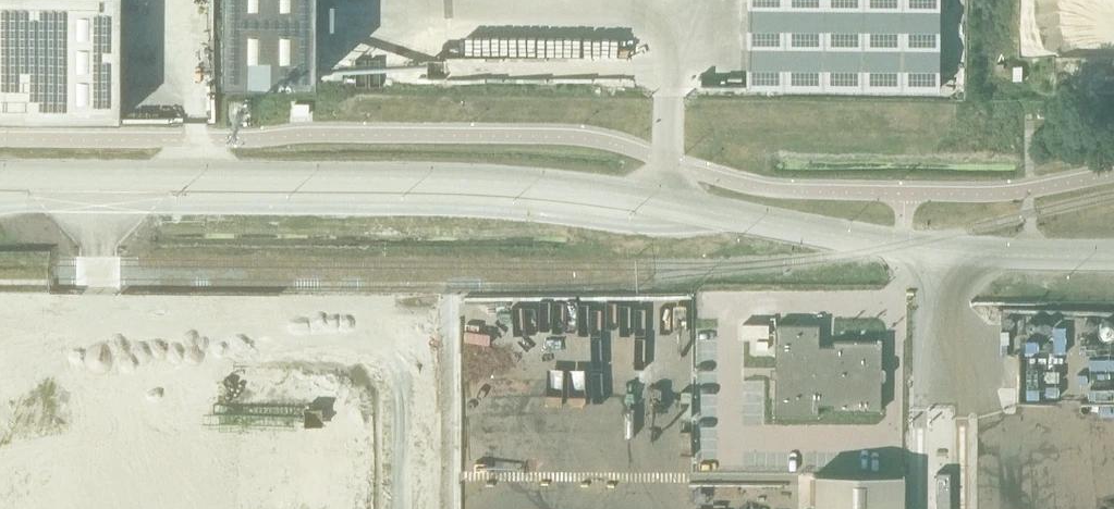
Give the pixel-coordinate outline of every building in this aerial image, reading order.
[(124,0),(0,0),(0,118),(123,119),(124,0)] [(226,79),(319,79),(320,0),(227,0),(226,79)] [(945,96),(946,43),(815,40),(814,93),(945,96)] [(882,410),(882,367),(882,341),(834,340),(834,345),(820,345),(820,324),(776,324),(775,414),(819,415),(819,404),(833,404),(833,410),(882,410)] [(905,474),(816,473),(816,508),(905,508),(905,474)]
